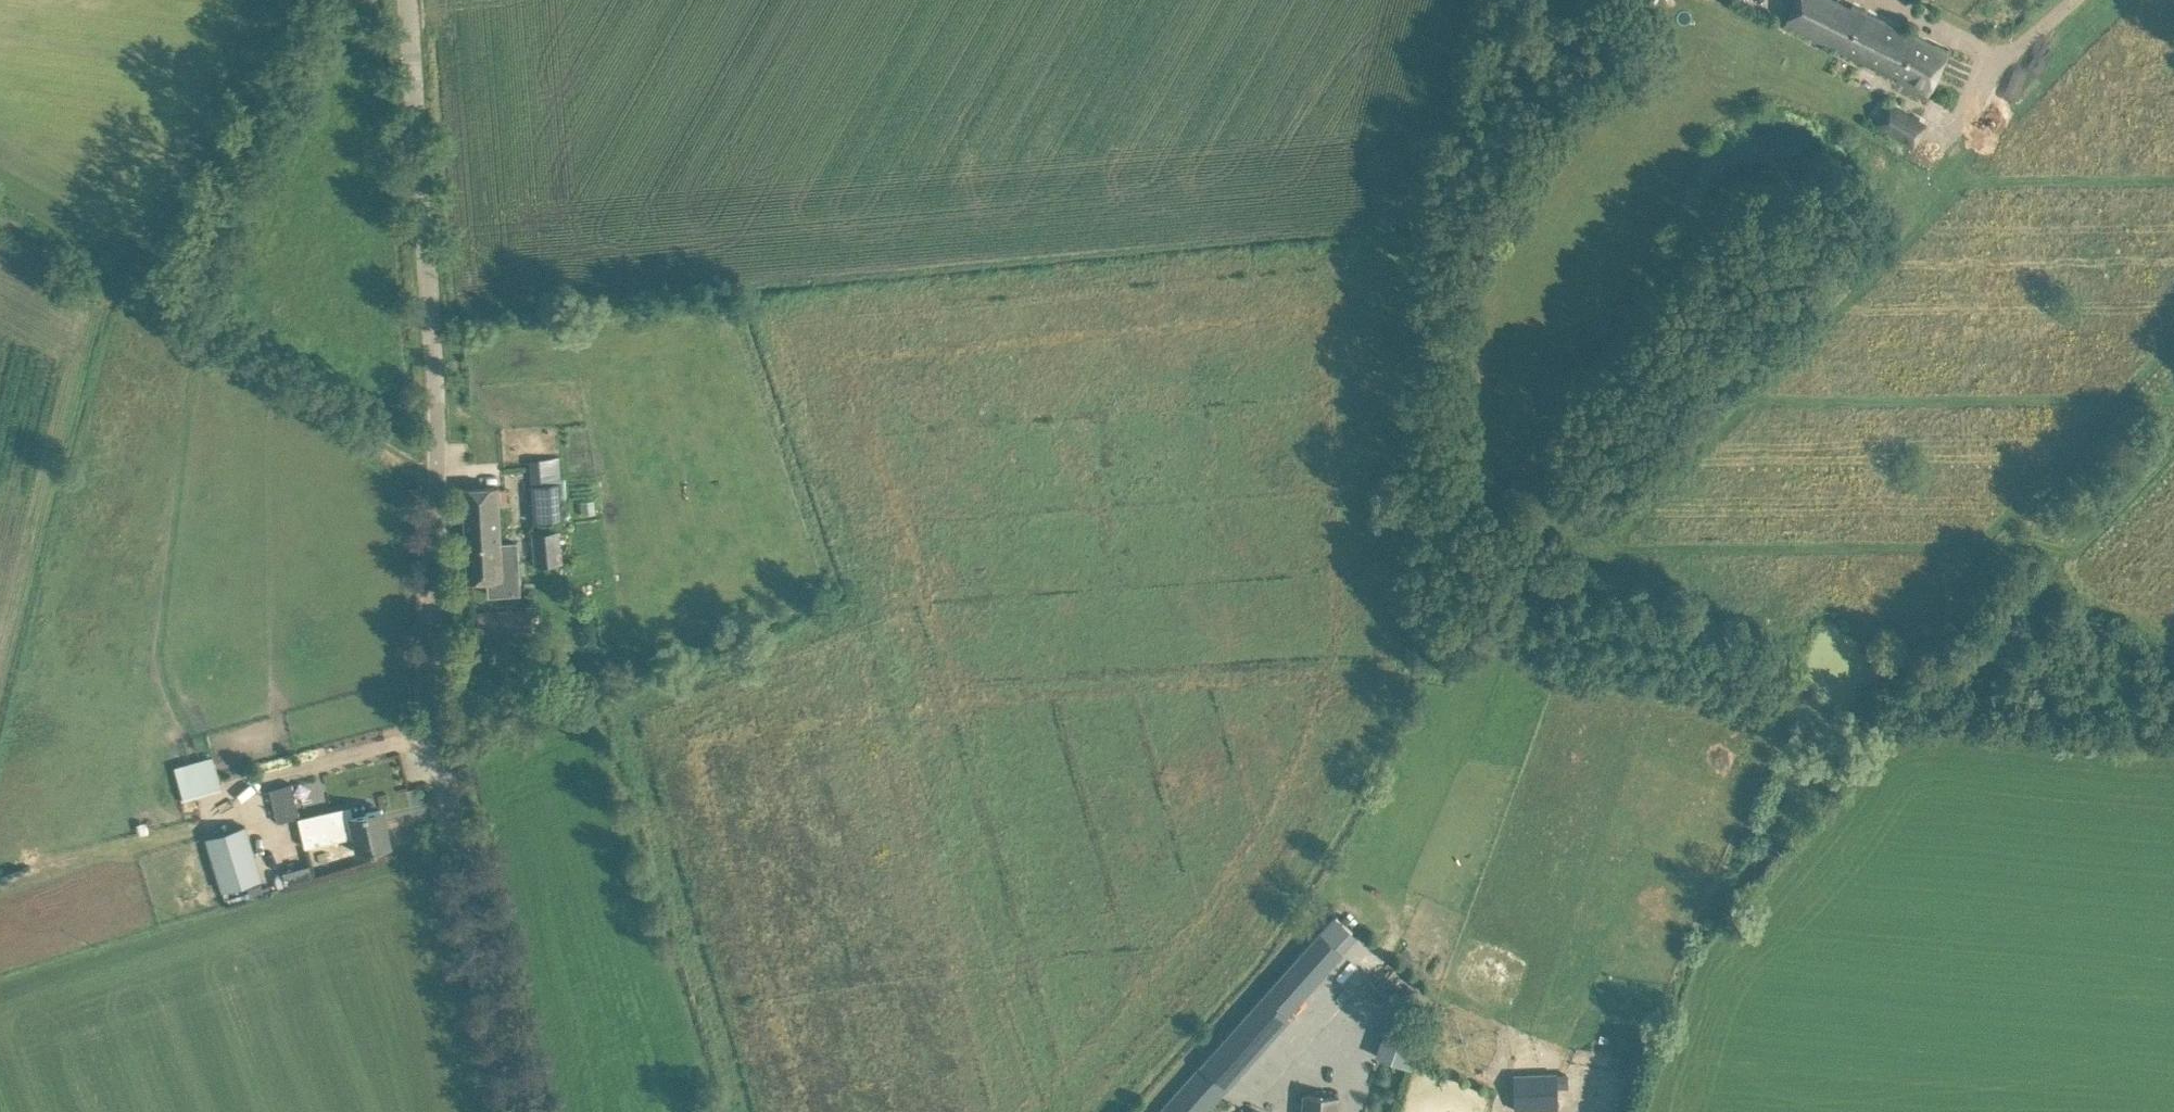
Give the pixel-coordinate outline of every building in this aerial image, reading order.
[(1927,94),(1947,51),(1851,6),(1849,10),(1829,0),(1795,0),(1783,26),(1927,94)] [(1876,123),(1914,145),(1927,123),(1889,101),(1876,123)] [(564,519),(559,457),(530,459),(535,521),(564,519)] [(485,488),(463,489),(468,580),(489,579),(490,597),(520,595),(517,542),(500,543),(497,487),(485,488)] [(564,561),(563,556),(561,529),(532,531),(534,563),(564,561)] [(477,612),(479,639),(531,635),(528,608),(477,612)] [(197,788),(223,780),(214,752),(188,760),(197,788)] [(293,782),(268,786),(271,807),(296,803),(293,782)] [(298,817),(305,848),(355,836),(359,853),(364,852),(390,845),(382,809),(355,815),(352,804),(298,817)] [(261,877),(245,825),(207,837),(223,888),(261,877)] [(1300,951),(1323,972),(1343,949),(1320,929),(1300,951)] [(1226,1088),(1287,1018),(1262,995),(1158,1111),(1205,1111),(1226,1088)] [(1412,1065),(1415,1044),(1386,1040),(1383,1061),(1412,1065)] [(1568,1073),(1558,1073),(1513,1074),(1514,1110),(1558,1108),(1558,1087),(1568,1087),(1568,1073)] [(1338,1096),(1303,1093),(1302,1111),(1337,1111),(1338,1096)]
